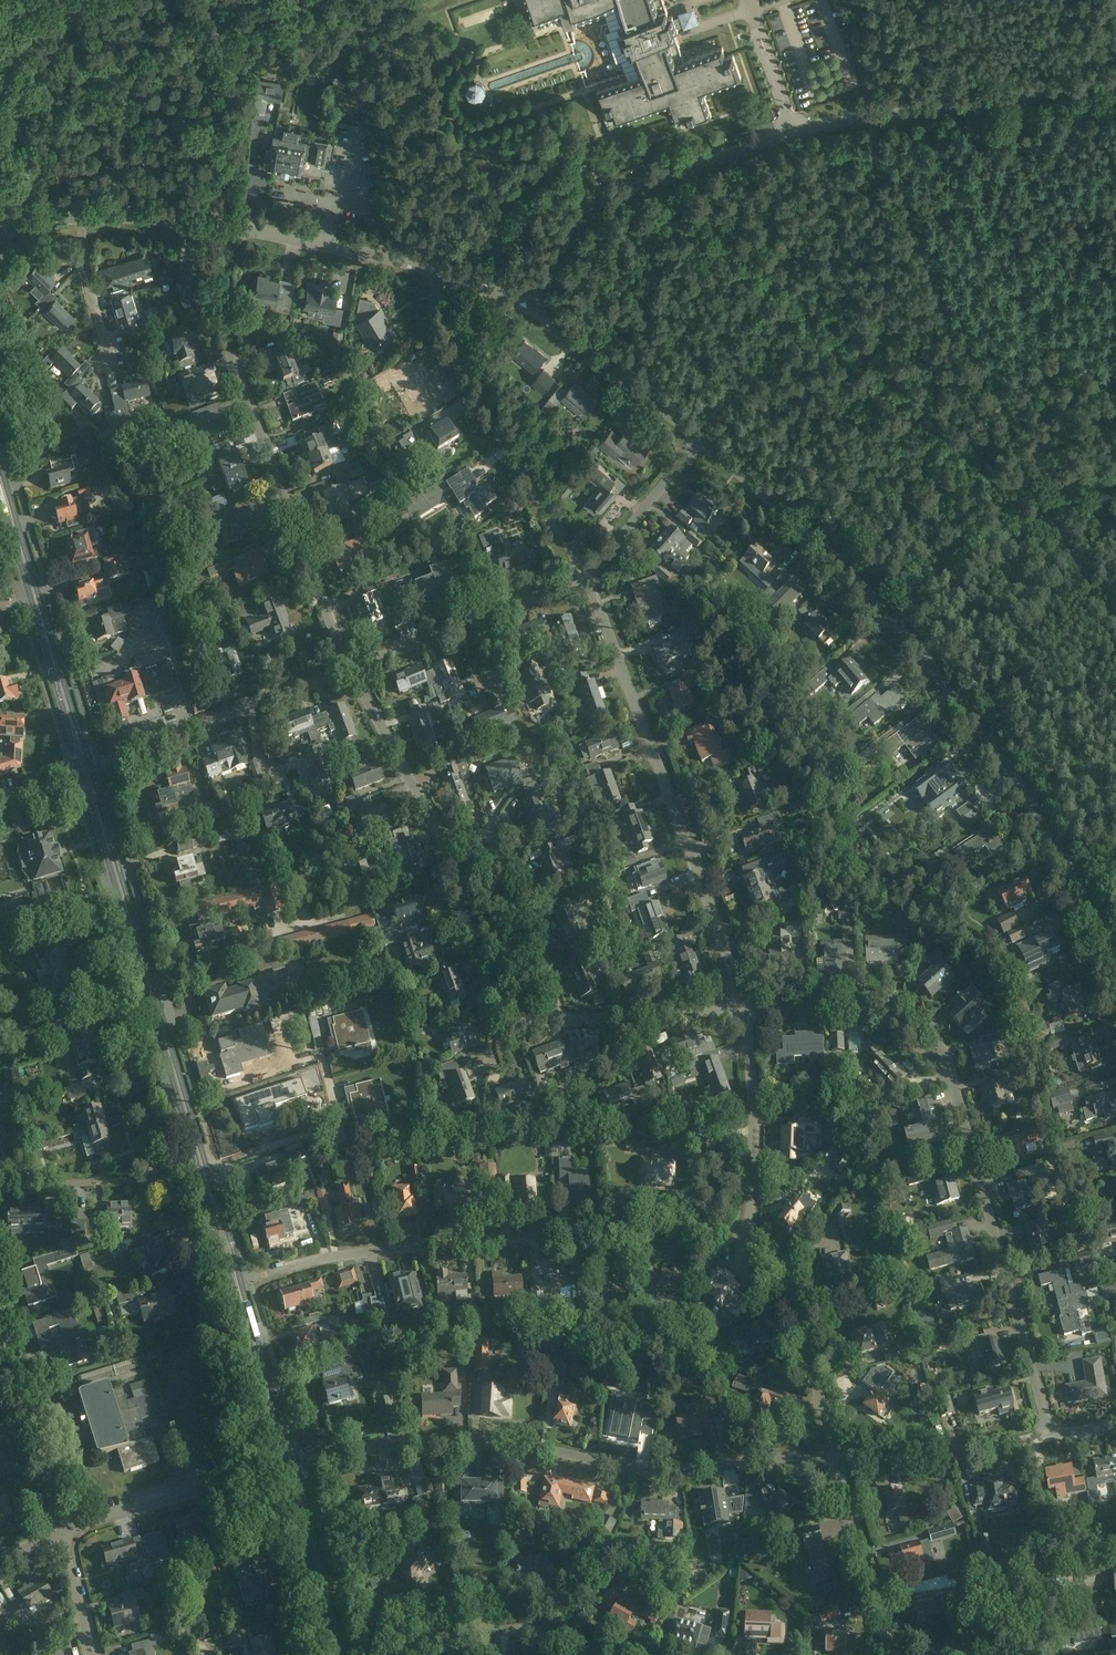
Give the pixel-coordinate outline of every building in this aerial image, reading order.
[(534,24),(560,15),(565,29),(577,25),(605,15),(608,25),(605,26),(605,34),(607,43),(609,50),(613,58),(618,64),(622,63),(625,73),(594,83),(605,115),(613,113),(616,122),(618,122),(619,122),(669,104),(674,118),(675,120),(685,117),(687,124),(712,116),(711,113),(703,92),(739,79),(741,78),(733,54),(726,57),(722,47),(720,48),(684,60),(674,30),(677,29),(677,27),(683,25),(684,25),(682,20),(681,16),(680,16),(674,18),(673,16),(669,17),(663,0),(525,0),(534,24)] [(267,99),(268,99),(280,102),(280,98),(283,84),(258,79),(255,97),(256,97),(253,111),(264,113),(267,99)] [(477,83),(470,85),(467,92),(469,99),(476,102),(483,100),(486,93),(483,86),(477,83)] [(304,159),(312,161),(312,163),(325,165),(329,143),(316,141),(315,146),(307,144),(307,143),(274,137),(272,151),(267,150),(265,160),(270,161),(268,170),(301,176),(304,159)] [(113,289),(127,285),(125,278),(142,273),(143,278),(152,275),(147,256),(102,268),(106,283),(111,282),(113,289)] [(184,268),(180,298),(181,298),(181,299),(182,303),(186,306),(190,305),(192,301),(192,299),(197,300),(201,270),(195,269),(196,260),(183,259),(182,268),(184,268)] [(42,304),(53,293),(49,288),(55,282),(37,264),(33,268),(26,260),(17,269),(26,278),(27,276),(36,284),(29,291),(42,304)] [(26,278),(17,269),(5,281),(14,290),(26,278)] [(167,272),(159,275),(161,281),(169,278),(167,272)] [(273,304),(272,308),(289,311),(292,294),(277,291),(279,281),(268,279),(268,276),(259,274),(254,300),(273,304)] [(127,285),(113,289),(115,295),(111,297),(117,321),(122,320),(124,327),(137,323),(127,292),(128,291),(127,285)] [(308,316),(323,319),(322,323),(339,326),(342,311),(335,309),(335,307),(334,306),(337,294),(330,292),(331,289),(311,285),(310,289),(306,288),(302,310),(309,311),(308,316)] [(53,293),(42,304),(40,306),(62,329),(74,318),(56,300),(58,298),(53,293)] [(361,297),(356,315),(364,329),(362,330),(372,348),(394,335),(388,324),(388,325),(379,310),(378,310),(373,302),(369,301),(369,299),(361,297)] [(167,306),(160,305),(159,311),(147,314),(150,324),(166,319),(167,306)] [(15,314),(12,314),(16,327),(17,328),(27,318),(25,315),(15,314)] [(290,322),(282,320),(280,328),(288,329),(290,322)] [(13,322),(1,326),(3,333),(14,329),(13,322)] [(173,339),(171,340),(174,356),(176,355),(181,369),(199,363),(197,357),(194,358),(192,352),(197,351),(194,335),(189,336),(188,329),(173,331),(173,339)] [(343,332),(333,331),(332,339),(341,341),(343,332)] [(525,341),(514,354),(533,371),(545,356),(538,350),(537,351),(525,341)] [(302,382),(300,375),(303,374),(294,350),(292,350),(289,345),(265,354),(270,367),(278,365),(284,381),(286,381),(292,378),(294,385),(302,382)] [(81,369),(80,368),(63,352),(56,359),(51,354),(40,365),(47,372),(54,364),(70,380),(74,375),(81,369)] [(412,368),(407,359),(386,372),(398,391),(404,388),(416,408),(432,398),(426,387),(428,386),(422,376),(420,378),(414,367),(412,368)] [(544,368),(531,383),(543,393),(556,378),(544,368)] [(210,400),(216,398),(215,396),(217,395),(219,394),(213,374),(203,378),(200,370),(182,376),(179,377),(181,381),(184,392),(193,389),(197,402),(198,401),(209,398),(210,400)] [(105,388),(113,387),(113,378),(104,379),(105,388)] [(80,380),(66,394),(61,399),(72,410),(78,404),(89,415),(91,413),(93,415),(96,415),(101,411),(101,408),(98,405),(100,404),(82,387),(84,384),(80,380)] [(121,388),(122,388),(122,390),(124,396),(113,400),(116,412),(121,427),(132,423),(133,423),(127,402),(150,396),(145,380),(121,388)] [(561,386),(550,398),(557,404),(562,398),(584,417),(598,401),(576,382),(568,391),(561,386)] [(299,403),(288,407),(293,421),(315,413),(313,408),(323,404),(316,383),(294,391),(299,403)] [(43,406),(48,401),(43,396),(38,401),(43,406)] [(212,416),(209,408),(190,415),(193,423),(190,424),(197,441),(210,436),(210,437),(214,435),(214,437),(224,433),(223,431),(232,428),(228,420),(225,411),(221,412),(212,416)] [(326,426),(325,426),(303,435),(307,444),(303,445),(308,460),(328,452),(333,450),(338,448),(339,448),(343,447),(342,445),(339,444),(337,442),(334,440),(333,437),(332,434),(332,431),(332,428),(333,425),(335,422),(326,426)] [(458,438),(448,422),(432,431),(427,424),(416,431),(414,427),(408,430),(410,434),(403,439),(410,450),(420,448),(420,450),(421,453),(423,456),(425,458),(427,459),(430,460),(432,460),(435,460),(437,459),(440,458),(442,456),(444,453),(445,451),(445,449),(445,446),(458,438)] [(120,427),(109,430),(112,443),(116,442),(123,439),(120,427)] [(612,430),(600,445),(615,458),(622,451),(636,463),(650,448),(628,429),(621,437),(612,430)] [(112,443),(109,433),(96,436),(99,447),(112,443)] [(125,442),(116,445),(118,453),(127,451),(125,442)] [(209,477),(215,478),(217,477),(221,476),(224,475),(242,468),(235,451),(232,452),(218,457),(215,447),(206,451),(205,451),(188,457),(190,463),(193,462),(208,457),(209,457),(213,457),(212,459),(212,461),(209,477)] [(328,452),(308,460),(314,474),(332,467),(336,477),(336,478),(338,477),(351,473),(349,467),(349,466),(347,467),(345,468),(343,463),(333,467),(328,452)] [(63,468),(48,472),(52,487),(71,482),(69,474),(71,471),(75,469),(72,458),(61,461),(63,468)] [(597,463),(587,475),(601,486),(589,500),(602,511),(626,482),(618,476),(615,479),(597,463)] [(246,478),(242,468),(224,475),(221,476),(217,477),(215,478),(210,480),(214,492),(226,488),(227,492),(228,495),(249,487),(246,479),(246,478)] [(472,478),(481,473),(478,468),(469,472),(472,478)] [(466,472),(446,485),(450,491),(451,490),(460,505),(463,503),(467,509),(469,508),(474,517),(487,509),(485,506),(488,505),(487,504),(497,498),(486,479),(475,486),(466,472)] [(338,477),(336,478),(341,490),(322,497),(328,510),(348,504),(356,500),(350,486),(348,481),(353,479),(353,477),(351,473),(338,477)] [(400,494),(405,501),(420,492),(416,484),(400,494)] [(79,498),(82,497),(84,503),(87,502),(93,500),(89,487),(77,491),(79,498)] [(227,506),(224,496),(208,501),(209,506),(201,509),(203,515),(227,506)] [(703,528),(707,524),(718,511),(700,496),(689,509),(698,516),(698,517),(695,521),(703,528)] [(90,511),(87,502),(84,503),(82,497),(79,498),(60,503),(62,508),(54,510),(54,511),(53,513),(56,522),(58,523),(58,525),(66,523),(68,529),(80,525),(76,515),(90,511)] [(348,504),(328,510),(334,525),(353,517),(348,504)] [(232,508),(211,515),(223,547),(243,540),(241,534),(248,531),(247,530),(263,524),(257,508),(235,516),(232,508)] [(683,511),(678,517),(688,526),(693,520),(683,511)] [(365,517),(353,522),(355,529),(368,524),(365,517)] [(413,528),(409,518),(386,525),(389,535),(413,528)] [(68,549),(66,550),(69,559),(71,559),(73,564),(99,556),(97,549),(92,551),(90,544),(96,542),(92,528),(77,532),(79,539),(67,543),(68,549)] [(673,528),(662,540),(686,561),(695,550),(692,547),(692,546),(685,540),(686,540),(673,528)] [(492,532),(479,537),(487,558),(496,555),(497,557),(495,557),(502,574),(529,564),(527,560),(529,560),(526,550),(523,550),(522,547),(511,551),(506,537),(496,541),(492,532)] [(686,538),(698,547),(702,542),(691,532),(686,538)] [(362,539),(333,550),(340,570),(359,562),(362,570),(380,563),(375,550),(367,553),(362,539)] [(686,561),(662,540),(652,552),(665,563),(670,557),(675,561),(671,566),(679,572),(683,567),(691,573),(695,568),(686,561)] [(756,544),(740,561),(768,587),(785,569),(780,564),(779,566),(774,562),(775,561),(756,544)] [(724,556),(730,561),(735,556),(729,550),(724,556)] [(253,560),(232,568),(239,589),(250,585),(248,580),(269,572),(261,551),(251,554),(253,560)] [(122,554),(103,559),(105,567),(124,561),(122,554)] [(438,591),(440,598),(438,591),(455,584),(450,570),(459,567),(467,587),(474,584),(464,557),(429,570),(432,577),(431,577),(437,591),(438,591)] [(222,559),(205,565),(209,576),(226,570),(222,559)] [(126,562),(105,568),(108,580),(129,573),(126,562)] [(662,566),(655,573),(667,583),(673,576),(662,566)] [(78,589),(77,589),(82,607),(92,605),(90,597),(98,594),(97,589),(108,585),(106,577),(94,580),(94,579),(77,584),(78,589)] [(437,591),(431,577),(405,586),(403,580),(395,583),(400,597),(417,590),(422,604),(440,598),(438,591),(437,591)] [(644,589),(634,592),(641,609),(639,610),(644,623),(662,617),(659,609),(662,608),(653,585),(659,583),(656,577),(642,582),(644,589)] [(806,589),(795,578),(778,595),(771,587),(761,597),(767,603),(767,604),(780,617),(789,608),(791,610),(796,606),(793,603),(800,596),(801,596),(802,596),(801,595),(806,589)] [(369,597),(353,603),(361,627),(368,624),(369,627),(371,629),(376,627),(377,624),(376,621),(383,619),(375,598),(380,596),(376,583),(365,587),(369,597)] [(257,615),(248,619),(253,632),(272,625),(276,637),(292,631),(285,612),(286,611),(281,598),(264,604),(267,614),(258,618),(257,615)] [(104,618),(92,622),(98,639),(115,634),(113,628),(118,627),(117,623),(125,621),(124,617),(131,614),(127,601),(103,608),(105,615),(103,615),(104,618)] [(683,613),(686,622),(695,619),(692,609),(683,613)] [(805,610),(794,620),(803,629),(807,626),(825,645),(834,637),(829,632),(832,629),(818,613),(812,618),(805,610)] [(393,611),(385,614),(392,632),(400,629),(393,611)] [(556,624),(550,626),(555,638),(561,636),(567,654),(582,649),(574,625),(573,626),(570,616),(555,622),(556,624)] [(555,638),(550,626),(544,628),(541,621),(518,629),(523,643),(547,635),(549,641),(555,638)] [(687,624),(681,626),(685,637),(690,635),(699,632),(697,627),(695,621),(687,624)] [(689,654),(683,638),(654,648),(661,667),(690,656),(689,654)] [(234,647),(216,653),(225,678),(242,673),(239,666),(241,665),(234,647)] [(135,659),(139,669),(103,680),(114,716),(115,722),(127,719),(124,705),(160,694),(175,690),(167,661),(163,662),(161,651),(135,659)] [(520,675),(530,702),(533,701),(537,711),(553,705),(549,696),(551,695),(546,682),(540,684),(535,670),(537,669),(534,661),(521,666),(524,674),(523,674),(520,675)] [(830,666),(809,685),(816,693),(830,680),(837,688),(843,684),(853,695),(869,681),(852,661),(837,675),(830,666)] [(197,679),(191,662),(184,665),(189,681),(197,679)] [(430,671),(435,683),(441,681),(448,698),(462,693),(453,670),(452,670),(449,662),(434,668),(435,669),(430,671)] [(435,683),(430,671),(424,673),(421,665),(394,676),(400,691),(427,680),(429,686),(435,683)] [(687,684),(670,690),(675,705),(674,706),(676,712),(678,712),(695,706),(689,688),(691,687),(689,680),(697,677),(695,671),(683,676),(685,682),(686,682),(687,684)] [(585,675),(572,680),(575,688),(578,687),(590,722),(601,719),(598,711),(603,710),(593,681),(588,683),(585,675)] [(17,700),(16,699),(19,698),(16,688),(14,689),(11,682),(0,685),(0,705),(17,700)] [(865,697),(849,710),(861,725),(869,718),(875,725),(886,717),(884,715),(891,709),(895,714),(907,703),(896,687),(882,698),(879,694),(869,702),(865,697)] [(9,711),(20,707),(18,702),(7,706),(9,711)] [(443,719),(449,715),(445,710),(444,711),(437,702),(433,705),(443,719)] [(323,712),(328,725),(329,728),(330,732),(337,730),(344,747),(358,742),(355,734),(356,734),(344,703),(332,708),(332,709),(323,712)] [(414,718),(410,719),(420,747),(435,741),(426,715),(428,714),(425,705),(411,710),(414,718)] [(443,719),(433,705),(429,708),(439,722),(443,719)] [(501,708),(472,719),(479,735),(507,724),(508,727),(516,723),(511,710),(503,713),(501,708)] [(328,726),(323,714),(311,718),(308,711),(279,721),(285,737),(293,734),(313,727),(315,731),(316,731),(328,726)] [(11,736),(10,749),(7,750),(6,757),(0,759),(0,776),(12,772),(12,771),(12,767),(17,766),(21,764),(23,745),(21,745),(21,737),(23,737),(25,717),(0,716),(0,735),(11,736)] [(894,730),(873,746),(878,752),(886,745),(893,754),(907,744),(918,759),(940,743),(922,718),(898,736),(894,730)] [(712,723),(686,733),(689,740),(693,739),(702,761),(711,758),(715,769),(733,762),(729,751),(723,753),(712,723)] [(537,729),(530,732),(532,738),(540,736),(537,729)] [(612,734),(585,744),(591,759),(617,749),(612,734)] [(216,756),(204,760),(210,777),(232,769),(248,763),(237,736),(221,742),(222,742),(212,746),(216,756)] [(329,749),(333,743),(327,739),(323,746),(329,749)] [(309,759),(304,761),(315,788),(330,782),(320,756),(326,754),(322,744),(305,752),(309,759)] [(877,756),(871,748),(856,759),(863,767),(877,756)] [(563,764),(569,762),(567,755),(561,758),(563,764)] [(513,757),(486,767),(496,792),(522,782),(513,757)] [(255,759),(248,762),(255,779),(261,777),(255,759)] [(361,769),(350,773),(356,789),(383,778),(377,763),(369,766),(366,760),(358,763),(361,769)] [(449,778),(443,780),(456,813),(471,807),(459,776),(469,772),(466,763),(446,771),(449,778)] [(586,774),(600,769),(597,763),(584,768),(586,774)] [(951,767),(948,764),(937,772),(936,771),(928,777),(929,778),(916,787),(924,798),(925,798),(928,803),(927,803),(935,815),(955,801),(960,808),(953,813),(962,825),(976,814),(968,803),(967,803),(962,796),(968,791),(954,772),(956,771),(952,766),(951,767)] [(601,773),(600,769),(586,774),(597,803),(604,801),(606,806),(622,801),(611,770),(601,773)] [(755,770),(743,774),(746,781),(739,784),(742,793),(745,792),(751,808),(764,803),(760,792),(766,790),(760,776),(757,777),(755,770)] [(158,816),(159,816),(197,805),(191,786),(186,771),(184,772),(170,776),(167,776),(172,792),(163,795),(161,793),(156,794),(155,797),(158,806),(156,807),(155,807),(158,816)] [(539,789),(526,793),(529,801),(523,804),(533,830),(549,824),(555,822),(555,820),(551,808),(549,808),(544,810),(539,797),(542,796),(539,789)] [(289,802),(253,815),(257,826),(266,823),(268,828),(282,823),(283,826),(295,822),(298,829),(301,828),(306,841),(317,837),(311,819),(302,822),(301,819),(305,818),(300,804),(299,804),(295,791),(286,794),(289,802)] [(348,803),(361,798),(358,792),(345,797),(348,803)] [(218,810),(226,808),(222,795),(214,798),(218,810)] [(361,798),(348,803),(350,809),(356,807),(365,830),(379,825),(371,802),(363,804),(361,798)] [(221,819),(214,801),(205,805),(211,823),(221,819)] [(634,806),(620,811),(623,819),(626,818),(639,853),(650,849),(648,842),(652,841),(642,812),(637,814),(634,806)] [(744,852),(746,851),(747,853),(759,849),(760,851),(768,849),(767,846),(779,841),(778,841),(787,838),(786,837),(782,824),(783,824),(779,813),(761,820),(765,830),(756,833),(742,839),(744,846),(741,847),(744,852)] [(619,827),(608,819),(602,827),(611,834),(612,832),(613,834),(619,827)] [(863,827),(858,820),(853,824),(858,831),(863,827)] [(799,821),(789,826),(798,843),(808,838),(799,821)] [(196,831),(201,846),(208,844),(208,842),(228,836),(224,822),(196,831)] [(981,837),(962,850),(957,853),(963,862),(968,859),(987,847),(993,857),(1009,847),(994,825),(979,835),(981,837)] [(189,833),(174,837),(178,852),(194,848),(189,833)] [(28,854),(20,856),(23,869),(32,867),(35,880),(61,872),(57,859),(61,858),(57,846),(54,847),(50,834),(24,841),(28,854)] [(410,834),(396,839),(400,848),(402,847),(411,874),(428,868),(418,840),(413,842),(410,834)] [(400,848),(396,839),(389,841),(392,850),(400,848)] [(564,879),(569,877),(569,876),(566,868),(572,866),(567,851),(577,848),(574,839),(555,845),(542,850),(544,858),(539,859),(549,887),(565,881),(564,879)] [(942,864),(953,857),(947,847),(935,854),(939,861),(939,860),(942,864)] [(776,855),(759,861),(762,868),(768,866),(778,862),(779,863),(788,859),(786,852),(776,855)] [(637,865),(633,856),(623,860),(627,869),(637,865)] [(182,862),(174,865),(177,874),(175,875),(177,883),(177,884),(179,883),(181,890),(184,892),(190,890),(191,887),(189,880),(197,878),(194,866),(202,864),(200,857),(192,860),(192,859),(182,862)] [(745,880),(751,895),(769,888),(770,888),(775,886),(770,871),(768,866),(762,868),(759,861),(742,867),(746,880),(745,880)] [(661,865),(638,873),(643,888),(666,879),(661,865)] [(1007,882),(998,886),(1000,890),(999,890),(1009,909),(1028,900),(1025,895),(1033,891),(1026,877),(1009,885),(1007,882)] [(264,883),(242,888),(243,892),(265,886),(264,883)] [(632,885),(636,896),(640,895),(636,883),(632,885)] [(278,884),(195,906),(199,921),(253,906),(254,909),(265,907),(267,917),(286,912),(278,884)] [(771,894),(769,888),(751,895),(756,909),(774,903),(774,902),(778,914),(806,904),(802,892),(780,900),(780,899),(777,892),(771,894)] [(217,891),(206,894),(207,899),(219,896),(217,891)] [(586,893),(544,909),(547,917),(556,913),(566,940),(582,934),(581,932),(584,931),(585,928),(582,919),(581,919),(576,907),(589,902),(586,893)] [(631,906),(647,900),(645,894),(628,900),(631,906)] [(425,915),(424,912),(419,896),(392,905),(397,921),(398,923),(399,924),(400,924),(425,915)] [(647,900),(631,906),(633,913),(639,911),(644,926),(649,924),(654,937),(668,932),(658,902),(649,905),(647,900)] [(905,920),(916,920),(920,920),(919,901),(903,902),(904,920),(905,920)] [(52,911),(31,917),(34,928),(55,922),(52,911)] [(1005,934),(1021,926),(1014,912),(998,920),(1005,934)] [(374,913),(280,939),(283,953),(378,927),(374,913)] [(381,930),(393,925),(390,918),(378,922),(381,930)] [(771,950),(770,950),(771,965),(796,963),(795,947),(794,947),(793,938),(802,938),(801,923),(780,924),(780,934),(771,934),(771,950)] [(200,924),(190,926),(195,943),(192,946),(193,950),(196,951),(197,952),(217,946),(215,940),(225,938),(222,925),(202,930),(200,924)] [(247,926),(233,930),(236,940),(243,938),(243,939),(250,937),(247,926)] [(1021,927),(1008,934),(1013,944),(1026,937),(1021,927)] [(845,942),(823,943),(823,958),(826,958),(826,972),(847,971),(845,946),(854,945),(853,928),(844,928),(845,942)] [(398,932),(388,936),(391,945),(400,942),(409,968),(425,963),(424,962),(435,959),(433,955),(435,953),(436,951),(436,949),(435,948),(433,946),(431,947),(429,942),(421,945),(418,943),(415,936),(405,939),(402,931),(398,932)] [(693,933),(669,942),(672,950),(674,949),(684,977),(683,978),(682,980),(683,983),(686,984),(696,980),(694,974),(700,971),(690,943),(696,941),(693,933)] [(1051,952),(1061,947),(1055,933),(1038,940),(1037,937),(1019,945),(1024,954),(1027,953),(1034,970),(1055,961),(1051,952)] [(898,941),(867,943),(868,962),(899,961),(899,954),(907,954),(906,936),(901,937),(901,934),(898,934),(898,941)] [(49,936),(19,945),(21,952),(51,943),(49,936)] [(39,978),(69,969),(64,952),(54,955),(51,945),(43,948),(49,969),(37,972),(39,978)] [(653,954),(653,961),(671,955),(668,948),(653,954)] [(592,949),(572,957),(575,964),(570,966),(583,998),(598,991),(593,979),(596,978),(597,976),(595,972),(593,971),(591,972),(586,961),(595,958),(592,949)] [(937,967),(920,982),(933,997),(955,977),(940,960),(945,956),(939,950),(929,959),(937,967)] [(394,952),(384,957),(389,969),(399,965),(394,952)] [(653,963),(653,961),(653,954),(653,953),(644,956),(647,965),(653,963)] [(281,958),(269,961),(272,972),(284,968),(281,958)] [(653,963),(647,965),(648,968),(621,978),(616,980),(614,980),(618,990),(623,988),(626,995),(655,984),(655,983),(653,978),(661,975),(656,962),(653,963)] [(449,965),(435,969),(438,978),(441,977),(450,1004),(466,999),(457,971),(452,973),(449,965)] [(74,987),(69,970),(38,979),(40,985),(52,981),(55,992),(61,990),(66,989),(74,987)] [(1049,994),(1046,996),(1048,1004),(1063,998),(1070,1016),(1087,1010),(1084,1003),(1086,1002),(1084,997),(1082,998),(1077,986),(1067,990),(1064,981),(1047,987),(1049,994)] [(224,987),(205,993),(213,1019),(244,1009),(245,1013),(261,1008),(253,983),(238,987),(238,990),(226,993),(224,987)] [(958,1008),(949,1016),(962,1030),(971,1022),(975,1027),(982,1021),(978,1016),(982,1012),(972,1001),(980,995),(972,986),(954,1003),(958,1008)] [(350,995),(335,1000),(336,1005),(352,1000),(350,995)] [(48,1017),(55,1015),(70,1011),(68,1004),(46,1010),(48,1017)] [(269,1020),(274,1034),(274,1035),(307,1025),(303,1010),(269,1020)] [(70,1011),(55,1015),(57,1022),(73,1018),(71,1011),(70,1011)] [(335,1039),(338,1051),(339,1053),(354,1050),(355,1054),(372,1050),(371,1044),(363,1011),(333,1019),(334,1026),(332,1027),(335,1039)] [(61,1054),(92,1045),(87,1028),(79,1030),(76,1019),(65,1022),(72,1044),(59,1047),(61,1054)] [(230,1052),(221,1055),(227,1077),(241,1073),(238,1062),(266,1054),(263,1044),(266,1043),(260,1023),(243,1028),(246,1039),(242,1040),(227,1044),(230,1052)] [(460,1034),(448,1038),(454,1053),(480,1044),(474,1029),(472,1030),(470,1026),(467,1025),(460,1027),(459,1030),(460,1034)] [(1049,1025),(1032,1029),(1036,1044),(1053,1038),(1049,1025)] [(803,1039),(784,1040),(785,1065),(795,1064),(794,1057),(816,1056),(816,1061),(825,1061),(823,1032),(802,1034),(803,1039)] [(979,1038),(981,1046),(972,1049),(978,1071),(990,1068),(988,1062),(998,1059),(993,1043),(1002,1040),(1000,1032),(979,1038)] [(696,1058),(716,1051),(713,1043),(707,1045),(704,1038),(696,1041),(693,1033),(669,1041),(670,1043),(662,1046),(669,1066),(678,1062),(677,1059),(691,1054),(693,1059),(696,1058)] [(844,1034),(831,1035),(832,1051),(845,1050),(844,1034)] [(1052,1049),(1070,1043),(1068,1035),(1049,1041),(1052,1049)] [(1093,1069),(1103,1066),(1102,1063),(1103,1062),(1094,1036),(1073,1042),(1077,1054),(1075,1055),(1081,1073),(1090,1070),(1089,1067),(1092,1066),(1093,1069)] [(580,1045),(569,1049),(574,1062),(574,1063),(574,1068),(574,1072),(577,1079),(582,1078),(587,1076),(583,1066),(589,1064),(588,1061),(599,1057),(593,1040),(586,1043),(585,1041),(579,1043),(580,1045)] [(559,1043),(533,1053),(539,1068),(541,1074),(559,1067),(560,1067),(561,1069),(569,1066),(568,1064),(574,1062),(569,1049),(563,1052),(559,1043)] [(97,1062),(92,1045),(61,1054),(54,1056),(57,1065),(76,1060),(79,1068),(82,1079),(93,1076),(89,1064),(97,1062)] [(870,1045),(865,1049),(875,1059),(871,1063),(876,1069),(874,1072),(880,1078),(883,1076),(894,1088),(910,1073),(899,1062),(894,1066),(882,1053),(879,1054),(870,1045)] [(636,1089),(641,1102),(647,1100),(644,1092),(655,1088),(653,1081),(661,1078),(650,1048),(635,1053),(644,1076),(643,1076),(646,1085),(636,1089)] [(718,1050),(716,1051),(696,1058),(698,1064),(700,1063),(709,1088),(705,1089),(709,1100),(730,1092),(718,1058),(721,1057),(718,1050)] [(848,1053),(846,1053),(833,1054),(833,1067),(841,1067),(842,1072),(848,1072),(848,1053)] [(444,1072),(459,1067),(456,1060),(442,1066),(444,1072)] [(459,1067),(444,1072),(446,1077),(449,1076),(459,1104),(475,1098),(465,1071),(461,1073),(459,1067)] [(13,1078),(11,1070),(4,1072),(6,1080),(13,1078)] [(990,1086),(981,1088),(985,1102),(990,1100),(993,1109),(1008,1105),(1002,1083),(1009,1082),(1006,1070),(993,1074),(996,1084),(994,1085),(994,1083),(990,1084),(990,1086)] [(1070,1072),(1074,1082),(1079,1081),(1075,1070),(1070,1072)] [(306,1095),(306,1096),(307,1096),(301,1078),(292,1081),(298,1098),(306,1095)] [(68,1094),(84,1089),(93,1087),(91,1080),(67,1087),(68,1094)] [(389,1118),(388,1112),(380,1080),(355,1086),(357,1093),(349,1095),(352,1108),(355,1120),(356,1122),(370,1119),(371,1123),(389,1118)] [(525,1080),(496,1091),(501,1106),(529,1096),(530,1099),(539,1096),(534,1082),(527,1085),(525,1080)] [(641,1102),(636,1089),(630,1091),(627,1084),(604,1093),(609,1107),(632,1099),(635,1105),(641,1102)] [(283,1085),(235,1101),(239,1113),(243,1112),(244,1115),(242,1116),(246,1130),(247,1131),(259,1126),(260,1128),(273,1124),(268,1109),(273,1108),(272,1107),(288,1102),(283,1085)] [(1068,1088),(1049,1093),(1052,1104),(1053,1109),(1072,1103),(1068,1088)] [(84,1089),(68,1094),(70,1101),(86,1096),(84,1089)] [(1084,1110),(1087,1120),(1097,1117),(1097,1115),(1104,1113),(1106,1119),(1109,1120),(1115,1118),(1115,1116),(1114,1110),(1115,1109),(1115,1105),(1113,1094),(1102,1097),(1102,1096),(1086,1100),(1088,1109),(1084,1110)] [(31,1102),(29,1096),(19,1098),(21,1105),(31,1102)] [(925,1126),(906,1131),(910,1147),(940,1139),(936,1122),(935,1122),(931,1109),(935,1108),(933,1099),(919,1103),(925,1126)] [(75,1133),(106,1125),(101,1108),(83,1113),(85,1123),(73,1126),(75,1133)] [(694,1115),(688,1113),(685,1120),(692,1122),(694,1115)] [(872,1120),(870,1113),(855,1117),(856,1120),(859,1131),(868,1129),(866,1121),(872,1120)] [(1036,1121),(1039,1132),(1055,1127),(1052,1117),(1036,1121)] [(561,1120),(561,1132),(570,1132),(570,1120),(561,1120)] [(780,1138),(780,1146),(782,1146),(782,1151),(785,1151),(785,1160),(796,1161),(796,1152),(804,1152),(804,1132),(819,1132),(819,1121),(790,1121),(790,1129),(783,1129),(782,1138),(780,1138)] [(840,1121),(837,1125),(842,1129),(845,1124),(840,1121)] [(12,1152),(3,1123),(0,1124),(0,1156),(12,1152)] [(111,1142),(106,1125),(75,1133),(77,1139),(90,1136),(95,1156),(109,1152),(107,1143),(111,1142)] [(645,1144),(645,1131),(645,1130),(625,1129),(625,1144),(645,1144)] [(835,1140),(845,1146),(850,1137),(841,1131),(835,1140)] [(1013,1139),(1003,1142),(1007,1157),(1028,1151),(1026,1145),(1039,1141),(1036,1131),(1013,1138),(1013,1139)] [(1113,1135),(1094,1139),(1097,1154),(1111,1151),(1113,1164),(1115,1163),(1115,1144),(1114,1145),(1113,1142),(1114,1141),(1113,1135)] [(570,1137),(559,1137),(550,1138),(552,1158),(559,1158),(558,1151),(561,1151),(561,1145),(570,1144),(570,1137)] [(32,1147),(36,1163),(43,1161),(41,1151),(52,1147),(50,1142),(32,1147)] [(301,1143),(283,1149),(288,1163),(306,1157),(301,1143)] [(399,1143),(390,1144),(390,1151),(399,1150),(399,1143)] [(389,1144),(374,1146),(376,1156),(391,1154),(389,1144)] [(476,1163),(478,1164),(481,1163),(482,1160),(482,1157),(479,1155),(475,1157),(474,1158),(474,1161),(476,1163)] [(1022,1156),(1004,1161),(1007,1168),(1024,1163),(1022,1156)] [(570,1159),(559,1160),(560,1190),(569,1190),(570,1205),(590,1204),(588,1169),(571,1170),(570,1159)] [(642,1159),(642,1185),(673,1186),(673,1159),(642,1159)] [(839,1159),(833,1168),(843,1174),(849,1165),(839,1159)] [(284,1160),(258,1168),(261,1177),(264,1176),(267,1186),(290,1179),(284,1160)] [(1022,1182),(1009,1186),(1011,1195),(1014,1194),(1015,1196),(1014,1197),(1017,1208),(1032,1204),(1030,1195),(1034,1194),(1035,1200),(1054,1195),(1049,1175),(1048,1175),(1046,1171),(1049,1170),(1047,1161),(1028,1166),(1029,1169),(1015,1172),(1018,1179),(1021,1178),(1022,1182)] [(494,1164),(485,1165),(479,1165),(481,1190),(483,1189),(483,1200),(496,1199),(495,1188),(497,1189),(496,1164),(494,1164)] [(418,1166),(410,1167),(413,1190),(421,1188),(418,1166)] [(323,1176),(319,1178),(322,1187),(330,1184),(325,1169),(321,1170),(323,1176)] [(929,1170),(906,1176),(909,1186),(931,1180),(929,1170)] [(520,1175),(499,1176),(500,1193),(510,1192),(509,1191),(516,1190),(517,1207),(536,1206),(534,1189),(535,1189),(534,1179),(520,1180),(520,1175)] [(954,1178),(931,1185),(937,1205),(960,1199),(954,1178)] [(358,1211),(354,1212),(347,1185),(337,1188),(343,1209),(336,1211),(340,1229),(349,1227),(351,1228),(354,1227),(355,1225),(357,1225),(355,1219),(359,1218),(360,1219),(370,1216),(367,1204),(357,1207),(358,1211)] [(451,1187),(433,1188),(435,1208),(445,1207),(445,1211),(447,1211),(448,1216),(469,1214),(472,1214),(471,1201),(467,1202),(466,1195),(454,1196),(454,1189),(451,1187)] [(327,1188),(316,1191),(320,1208),(329,1206),(326,1196),(329,1195),(327,1188)] [(398,1216),(414,1214),(412,1198),(408,1199),(407,1192),(407,1189),(400,1190),(400,1189),(394,1190),(396,1200),(398,1216)] [(302,1209),(301,1206),(309,1203),(307,1193),(298,1196),(282,1201),(283,1206),(281,1206),(284,1215),(291,1213),(292,1213),(292,1212),(302,1209)] [(780,1218),(795,1230),(803,1220),(800,1218),(806,1211),(811,1214),(818,1205),(806,1196),(797,1206),(792,1202),(780,1218)] [(108,1218),(97,1219),(98,1234),(109,1234),(109,1227),(132,1226),(130,1203),(107,1205),(108,1218)] [(842,1204),(830,1220),(840,1228),(852,1212),(842,1204)] [(9,1216),(8,1216),(8,1219),(9,1219),(10,1230),(45,1228),(45,1227),(53,1227),(52,1209),(44,1209),(44,1208),(8,1210),(9,1216)] [(1044,1226),(1045,1226),(1050,1225),(1048,1218),(1036,1221),(1036,1223),(1038,1228),(1044,1226)] [(294,1231),(304,1229),(302,1220),(292,1222),(294,1231)] [(85,1237),(84,1221),(75,1221),(76,1240),(82,1240),(81,1237),(85,1237)] [(952,1221),(928,1227),(931,1240),(944,1237),(943,1233),(955,1230),(952,1221)] [(278,1222),(264,1226),(269,1243),(271,1242),(272,1247),(279,1245),(278,1240),(283,1239),(278,1222)] [(904,1223),(893,1226),(896,1237),(907,1234),(904,1223)] [(1097,1227),(1101,1244),(1115,1241),(1115,1223),(1097,1227)] [(1038,1228),(1028,1231),(1030,1238),(1028,1239),(1031,1249),(1033,1248),(1035,1255),(1055,1250),(1053,1243),(1049,1244),(1044,1226),(1038,1228)] [(951,1251),(928,1257),(932,1269),(962,1261),(962,1262),(976,1258),(968,1228),(954,1232),(954,1233),(947,1235),(951,1251)] [(149,1235),(122,1243),(125,1253),(138,1249),(137,1246),(143,1244),(152,1275),(170,1270),(161,1238),(151,1241),(149,1235)] [(1086,1242),(1076,1245),(1074,1245),(1076,1252),(1088,1249),(1086,1242)] [(78,1257),(75,1249),(62,1253),(64,1262),(78,1257)] [(1090,1252),(1079,1255),(1082,1268),(1093,1266),(1090,1252)] [(847,1253),(822,1259),(830,1293),(855,1287),(847,1253)] [(96,1259),(86,1255),(81,1266),(91,1271),(96,1259)] [(46,1266),(18,1275),(28,1307),(46,1301),(42,1291),(53,1288),(46,1266)] [(1079,1293),(1084,1292),(1081,1282),(1070,1285),(1066,1268),(1040,1275),(1042,1285),(1054,1282),(1059,1303),(1071,1300),(1070,1296),(1079,1293)] [(339,1290),(356,1284),(358,1284),(354,1269),(334,1274),(339,1290)] [(653,1273),(652,1291),(663,1292),(664,1289),(683,1290),(684,1283),(688,1283),(689,1270),(678,1269),(678,1271),(664,1270),(664,1274),(653,1273)] [(724,1276),(717,1270),(702,1289),(715,1299),(714,1301),(722,1307),(723,1306),(736,1317),(748,1301),(735,1291),(738,1287),(730,1281),(731,1279),(725,1274),(724,1276)] [(447,1271),(437,1272),(437,1278),(436,1278),(438,1297),(452,1296),(451,1292),(467,1291),(466,1275),(447,1277),(447,1271)] [(494,1279),(492,1279),(493,1296),(522,1295),(521,1277),(501,1278),(501,1273),(493,1273),(494,1279)] [(385,1285),(384,1285),(388,1300),(389,1300),(388,1299),(394,1297),(399,1317),(422,1312),(420,1306),(418,1299),(421,1299),(415,1278),(411,1279),(410,1276),(407,1277),(401,1279),(401,1275),(389,1278),(391,1285),(385,1286),(385,1285)] [(318,1285),(320,1290),(325,1289),(322,1278),(299,1285),(300,1288),(281,1294),(286,1313),(315,1304),(312,1292),(311,1287),(318,1285)] [(956,1280),(941,1284),(943,1292),(946,1292),(951,1309),(960,1307),(960,1308),(970,1305),(970,1304),(982,1300),(977,1283),(967,1286),(966,1284),(957,1287),(956,1280)] [(560,1290),(542,1291),(543,1307),(560,1306),(560,1304),(572,1303),(571,1290),(570,1290),(570,1284),(560,1285),(560,1290)] [(1102,1288),(1103,1296),(1115,1294),(1115,1286),(1102,1288)] [(1071,1300),(1059,1303),(1063,1315),(1060,1316),(1065,1334),(1081,1330),(1083,1334),(1092,1332),(1088,1319),(1086,1320),(1081,1303),(1086,1301),(1085,1299),(1100,1295),(1098,1288),(1084,1292),(1079,1293),(1070,1296),(1071,1300)] [(145,1289),(117,1298),(119,1306),(138,1300),(144,1322),(176,1313),(170,1291),(147,1297),(145,1289)] [(368,1301),(375,1299),(375,1295),(362,1297),(363,1303),(361,1303),(363,1317),(373,1315),(368,1301)] [(375,1300),(375,1299),(368,1301),(373,1315),(374,1320),(375,1323),(387,1320),(383,1302),(376,1304),(375,1300)] [(681,1307),(680,1327),(692,1328),(693,1308),(681,1307)] [(484,1327),(492,1326),(491,1309),(482,1310),(483,1327),(484,1327)] [(101,1310),(95,1312),(98,1324),(105,1322),(101,1310)] [(628,1311),(627,1330),(639,1330),(639,1311),(628,1311)] [(47,1334),(38,1336),(41,1348),(47,1346),(52,1361),(62,1358),(64,1367),(82,1361),(67,1313),(53,1317),(56,1326),(60,1325),(64,1337),(49,1341),(47,1334)] [(317,1316),(303,1320),(304,1327),(319,1322),(317,1316)] [(934,1316),(913,1322),(918,1339),(939,1334),(934,1316)] [(550,1332),(549,1318),(539,1319),(540,1333),(550,1332)] [(713,1321),(715,1328),(727,1325),(725,1318),(713,1321)] [(746,1325),(731,1329),(734,1341),(746,1338),(749,1350),(763,1346),(764,1348),(765,1349),(769,1348),(770,1346),(769,1344),(771,1344),(767,1327),(748,1332),(746,1325)] [(304,1333),(294,1336),(299,1353),(309,1350),(310,1352),(318,1350),(319,1354),(335,1349),(334,1345),(336,1344),(333,1333),(321,1336),(321,1337),(315,1339),(312,1328),(303,1331),(304,1333)] [(851,1330),(850,1334),(853,1345),(857,1344),(861,1359),(878,1354),(877,1349),(882,1347),(876,1328),(857,1334),(855,1329),(851,1330)] [(1110,1333),(1101,1335),(1103,1343),(1112,1342),(1110,1333)] [(1005,1363),(999,1340),(998,1340),(989,1343),(988,1342),(987,1336),(985,1336),(976,1339),(978,1346),(982,1345),(983,1345),(987,1358),(989,1366),(989,1367),(1005,1363)] [(476,1339),(473,1370),(487,1372),(490,1340),(476,1339)] [(897,1352),(884,1355),(886,1361),(899,1358),(897,1352)] [(594,1353),(591,1359),(597,1362),(600,1357),(594,1353)] [(150,1355),(81,1377),(84,1387),(153,1365),(150,1355)] [(321,1391),(324,1399),(327,1399),(329,1406),(348,1400),(356,1398),(350,1378),(351,1377),(350,1375),(354,1374),(352,1368),(356,1367),(353,1359),(326,1367),(328,1373),(320,1375),(324,1390),(321,1391)] [(1083,1383),(1066,1386),(1069,1403),(1107,1397),(1100,1359),(1079,1362),(1083,1383)] [(722,1361),(720,1368),(736,1373),(739,1366),(722,1361)] [(442,1370),(444,1395),(421,1395),(422,1413),(439,1413),(439,1415),(451,1414),(450,1406),(459,1406),(459,1386),(457,1369),(442,1370)] [(871,1371),(862,1383),(876,1392),(866,1406),(880,1416),(890,1401),(886,1399),(889,1395),(883,1391),(888,1383),(871,1371)] [(760,1390),(762,1390),(765,1382),(737,1374),(733,1388),(758,1396),(760,1390)] [(136,1399),(127,1402),(130,1411),(138,1408),(144,1429),(156,1425),(150,1405),(145,1407),(142,1397),(148,1395),(145,1382),(132,1386),(136,1399)] [(130,1411),(127,1402),(122,1388),(111,1391),(109,1385),(106,1384),(81,1392),(79,1395),(84,1413),(82,1413),(81,1419),(82,1424),(87,1428),(89,1428),(97,1455),(100,1456),(117,1451),(124,1473),(159,1461),(152,1438),(147,1439),(144,1429),(138,1408),(130,1411)] [(994,1388),(975,1393),(976,1398),(975,1398),(980,1415),(999,1410),(1000,1415),(1016,1411),(1014,1406),(1015,1405),(1011,1389),(1001,1391),(1002,1393),(996,1395),(994,1388)] [(485,1389),(483,1415),(500,1416),(500,1415),(509,1416),(510,1402),(501,1402),(502,1391),(485,1389)] [(760,1390),(758,1396),(755,1406),(748,1404),(745,1414),(754,1417),(755,1419),(756,1421),(758,1422),(761,1421),(762,1419),(765,1420),(770,1402),(785,1406),(787,1398),(762,1390),(760,1390)] [(388,1392),(377,1396),(380,1406),(377,1407),(381,1420),(395,1416),(388,1392)] [(559,1403),(553,1423),(571,1427),(576,1407),(568,1404),(570,1396),(559,1393),(556,1402),(559,1403)] [(647,1421),(654,1423),(658,1407),(647,1405),(648,1401),(648,1396),(637,1394),(635,1402),(614,1398),(611,1412),(615,1413),(621,1414),(617,1436),(628,1438),(627,1442),(638,1444),(640,1432),(643,1419),(647,1420),(647,1421)] [(950,1398),(938,1402),(942,1418),(955,1415),(950,1398)] [(677,1419),(675,1421),(675,1425),(678,1427),(679,1427),(679,1430),(690,1429),(690,1435),(703,1434),(703,1429),(708,1429),(707,1416),(718,1416),(717,1400),(705,1400),(705,1399),(692,1399),(693,1415),(679,1415),(679,1419),(677,1419)] [(452,1417),(460,1417),(460,1407),(451,1407),(452,1417)] [(1114,1482),(1110,1459),(1095,1462),(1098,1479),(1088,1481),(1090,1494),(1088,1494),(1092,1518),(1103,1516),(1098,1489),(1107,1487),(1106,1484),(1114,1482)] [(1075,1481),(1073,1468),(1072,1465),(1047,1470),(1051,1490),(1058,1488),(1060,1499),(1067,1497),(1066,1495),(1087,1492),(1084,1479),(1075,1481)] [(469,1472),(456,1472),(456,1516),(469,1516),(469,1505),(501,1506),(501,1482),(484,1482),(484,1483),(469,1483),(469,1472)] [(363,1507),(371,1506),(386,1504),(384,1492),(398,1491),(396,1473),(373,1476),(374,1487),(359,1489),(361,1508),(363,1507)] [(543,1487),(539,1509),(549,1511),(550,1508),(561,1510),(563,1495),(572,1497),(572,1499),(590,1502),(593,1485),(577,1483),(577,1486),(561,1483),(561,1479),(545,1476),(543,1487)] [(1004,1487),(1002,1478),(985,1481),(986,1486),(973,1488),(976,1506),(1007,1501),(1007,1504),(1018,1502),(1017,1492),(1020,1491),(1018,1481),(1010,1482),(1011,1485),(1004,1487)] [(422,1482),(423,1486),(425,1495),(434,1493),(431,1480),(422,1482)] [(526,1492),(526,1480),(515,1480),(516,1492),(526,1492)] [(761,1486),(754,1494),(769,1506),(766,1509),(779,1520),(794,1503),(780,1492),(775,1497),(761,1486)] [(596,1489),(593,1502),(608,1505),(611,1492),(596,1489)] [(901,1490),(884,1495),(890,1514),(904,1510),(906,1509),(901,1490)] [(726,1491),(699,1495),(704,1524),(718,1521),(719,1525),(731,1523),(726,1491)] [(2,1515),(2,1517),(12,1514),(6,1497),(0,1499),(0,1516),(2,1515)] [(743,1513),(745,1497),(733,1499),(735,1514),(743,1513)] [(754,1498),(745,1497),(744,1512),(753,1513),(754,1498)] [(415,1501),(412,1520),(425,1523),(429,1503),(415,1501)] [(658,1538),(674,1539),(684,1539),(684,1511),(675,1511),(675,1507),(667,1507),(667,1504),(653,1504),(653,1507),(642,1506),(641,1519),(660,1520),(658,1538)] [(960,1504),(956,1507),(963,1518),(967,1515),(960,1504)] [(923,1507),(899,1513),(902,1524),(925,1517),(923,1507)] [(200,1515),(175,1522),(181,1540),(204,1534),(209,1549),(219,1547),(213,1522),(202,1525),(200,1515)] [(606,1517),(599,1531),(609,1537),(611,1533),(617,1522),(606,1517)] [(230,1522),(218,1524),(219,1532),(232,1529),(230,1522)] [(885,1527),(891,1533),(896,1528),(890,1522),(885,1527)] [(820,1526),(802,1530),(806,1549),(812,1548),(815,1562),(812,1562),(814,1571),(816,1582),(835,1578),(833,1567),(829,1550),(827,1550),(826,1545),(824,1545),(820,1526)] [(160,1533),(141,1538),(150,1566),(169,1561),(160,1533)] [(988,1536),(977,1537),(980,1558),(991,1556),(988,1536)] [(742,1539),(741,1548),(749,1549),(750,1539),(742,1539)] [(146,1561),(142,1546),(135,1548),(133,1540),(123,1543),(102,1549),(103,1553),(99,1554),(102,1564),(106,1563),(107,1566),(128,1560),(130,1566),(146,1561)] [(929,1541),(902,1548),(906,1563),(914,1561),(916,1568),(935,1562),(929,1541)] [(604,1560),(606,1561),(615,1565),(623,1550),(612,1544),(604,1560)] [(414,1554),(401,1572),(398,1576),(413,1587),(415,1585),(417,1585),(419,1584),(421,1583),(422,1581),(422,1579),(422,1577),(422,1575),(435,1557),(421,1547),(415,1555),(414,1554)] [(255,1554),(233,1561),(244,1602),(256,1599),(257,1602),(267,1599),(264,1590),(266,1590),(264,1582),(266,1581),(262,1568),(261,1568),(260,1562),(257,1563),(255,1554)] [(511,1558),(506,1566),(513,1569),(518,1571),(517,1577),(515,1577),(514,1582),(527,1584),(527,1583),(543,1586),(542,1591),(555,1593),(559,1568),(523,1562),(514,1560),(511,1558)] [(607,1580),(615,1565),(606,1561),(598,1576),(607,1580)] [(981,1563),(947,1573),(949,1581),(984,1571),(981,1563)] [(168,1572),(166,1565),(155,1568),(157,1575),(168,1572)] [(179,1565),(171,1567),(173,1574),(181,1572),(179,1565)] [(755,1578),(742,1566),(741,1583),(755,1578)] [(1058,1575),(1068,1574),(1067,1567),(1058,1568),(1058,1575)] [(738,1569),(731,1569),(730,1578),(737,1579),(738,1569)] [(1056,1596),(1070,1595),(1067,1575),(1053,1576),(1056,1596)] [(11,1604),(18,1618),(19,1617),(24,1625),(29,1622),(25,1615),(28,1613),(27,1611),(30,1610),(29,1608),(36,1604),(37,1606),(42,1603),(43,1603),(53,1597),(44,1581),(30,1589),(28,1587),(19,1592),(22,1598),(11,1604)] [(126,1603),(109,1608),(114,1628),(141,1621),(136,1601),(145,1599),(142,1589),(124,1594),(126,1603)] [(614,1589),(603,1600),(610,1606),(616,1610),(610,1621),(615,1624),(614,1627),(621,1631),(623,1628),(631,1633),(635,1625),(628,1621),(639,1603),(634,1600),(633,1602),(621,1596),(614,1589)] [(927,1596),(914,1597),(915,1618),(938,1617),(937,1604),(944,1604),(943,1592),(927,1593),(927,1596)] [(647,1606),(642,1615),(656,1623),(662,1614),(661,1614),(665,1607),(657,1602),(653,1609),(647,1606)] [(11,1604),(0,1611),(0,1628),(5,1625),(3,1622),(9,1618),(10,1622),(18,1618),(11,1604)] [(822,1622),(840,1617),(837,1608),(819,1613),(822,1622)] [(730,1612),(719,1611),(716,1637),(727,1638),(730,1612)] [(745,1637),(747,1637),(746,1654),(751,1654),(755,1654),(756,1637),(769,1637),(769,1643),(783,1644),(784,1627),(770,1627),(771,1615),(747,1614),(745,1637)] [(684,1622),(676,1620),(673,1631),(671,1630),(669,1639),(670,1639),(670,1641),(696,1648),(697,1644),(706,1646),(710,1630),(701,1628),(702,1627),(693,1625),(694,1622),(685,1620),(684,1622)] [(1083,1629),(1072,1631),(1075,1645),(1103,1641),(1100,1626),(1083,1629)] [(249,1629),(223,1636),(225,1645),(252,1637),(249,1629)] [(828,1635),(828,1652),(836,1652),(836,1654),(845,1654),(846,1630),(836,1630),(836,1635),(828,1635)] [(251,1642),(255,1654),(273,1654),(272,1649),(274,1649),(271,1636),(251,1642)] [(151,1640),(131,1645),(133,1654),(131,1654),(154,1654),(152,1647),(151,1640)] [(43,1643),(36,1645),(39,1654),(46,1652),(43,1643)]
